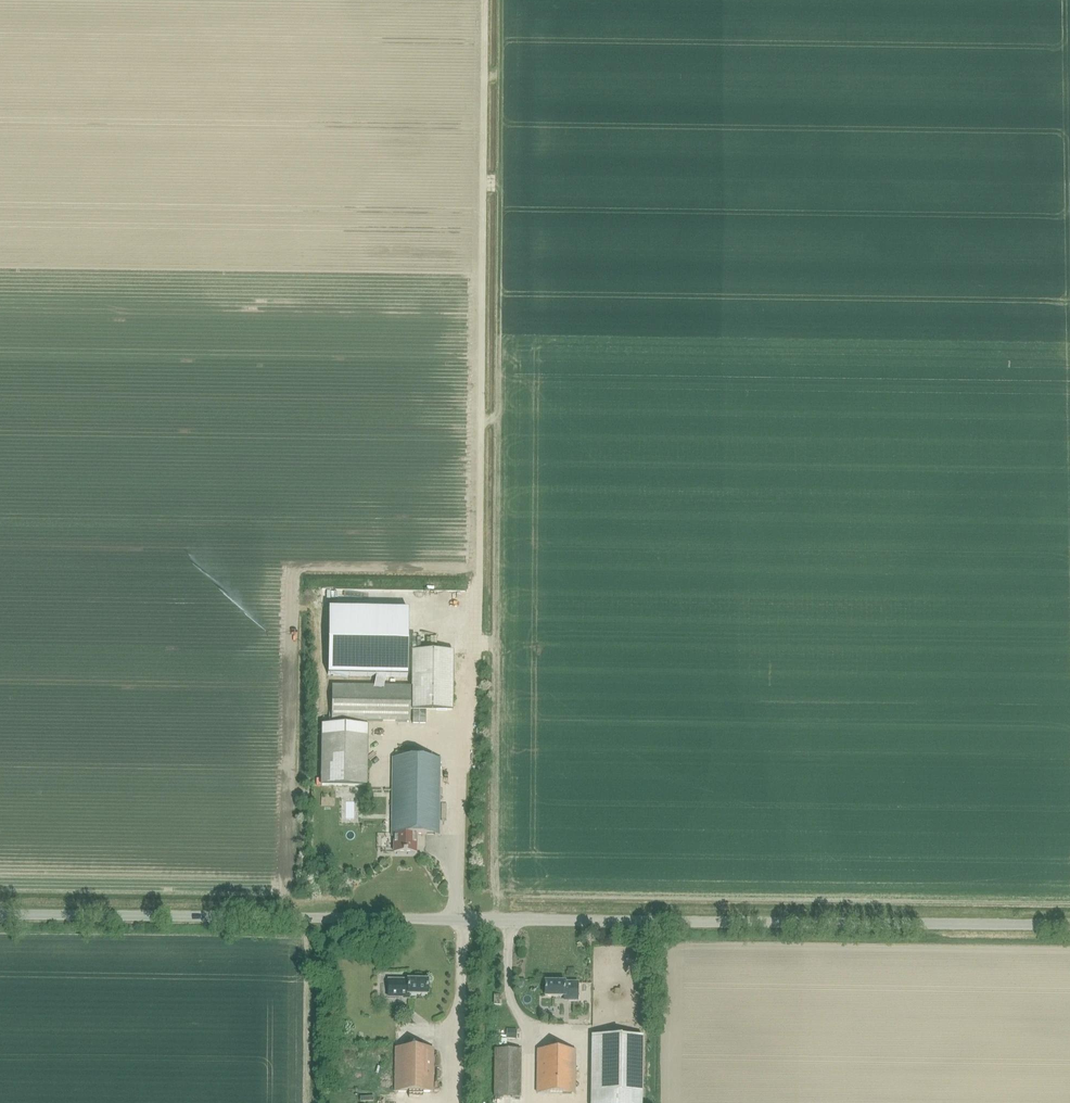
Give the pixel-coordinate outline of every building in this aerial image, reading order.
[(407,677),(408,611),(328,610),(328,676),(376,677),(374,687),(384,687),(386,677),(407,677)] [(365,786),(366,758),(366,721),(410,722),(410,710),(452,711),(453,654),(413,654),(412,687),(410,687),(410,688),(384,687),(374,687),(332,686),(331,725),(322,725),(321,786),(365,786)] [(438,835),(439,759),(392,759),(392,836),(394,837),(394,853),(415,853),(415,834),(438,835)] [(428,995),(428,980),(399,980),(399,997),(403,997),(403,999),(409,999),(409,995),(428,995)] [(558,982),(545,982),(544,996),(557,996),(557,1001),(571,1001),(571,983),(558,982)] [(502,1006),(503,996),(493,995),(493,1006),(502,1006)] [(591,1036),(590,1102),(641,1102),(643,1037),(591,1036)] [(433,1092),(433,1049),(396,1049),(395,1092),(433,1092)] [(521,1098),(521,1050),(494,1050),(494,1098),(521,1098)] [(574,1094),(575,1051),(537,1050),(536,1093),(574,1094)]
